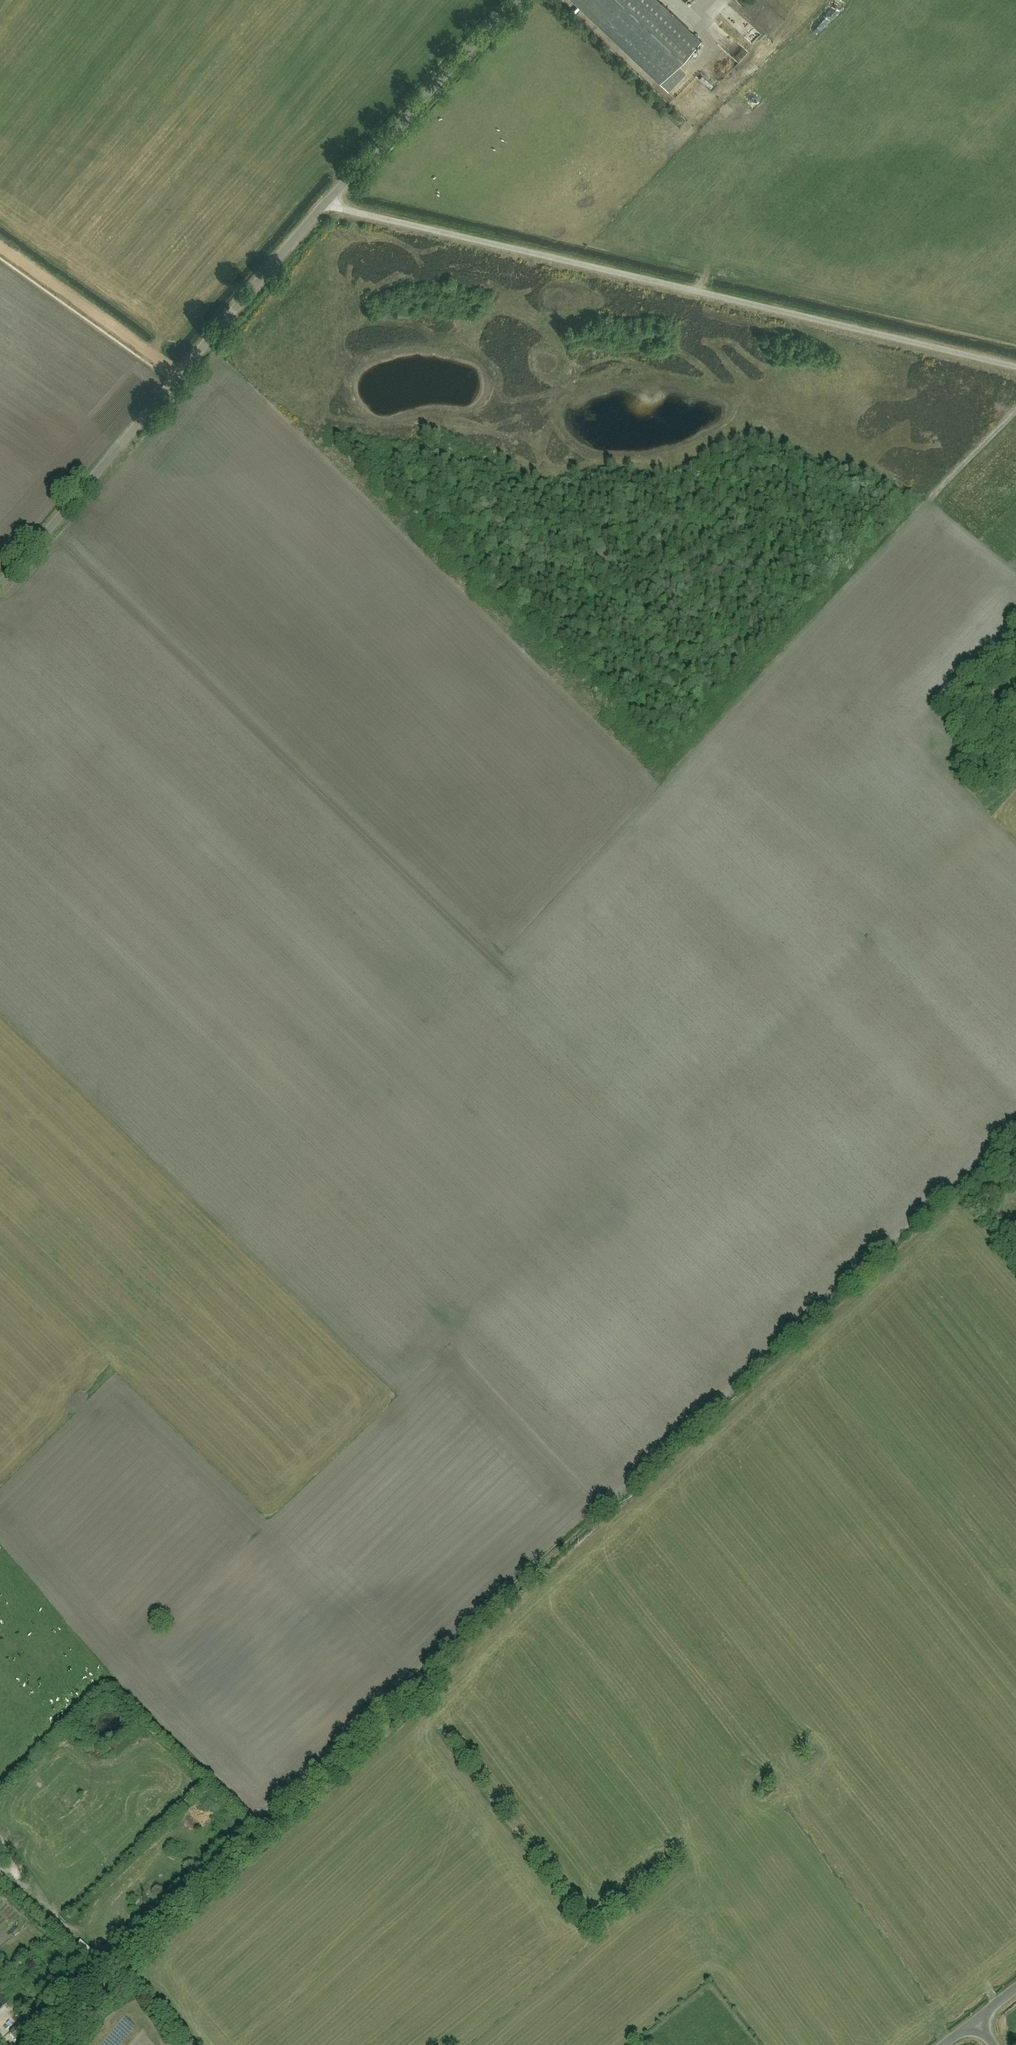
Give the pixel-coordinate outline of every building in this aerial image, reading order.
[(660,83),(701,40),(659,0),(572,0),(660,83)] [(670,87),(686,72),(679,65),(663,80),(670,87)] [(23,1938),(19,1941),(25,1948),(29,1945),(23,1938)]
